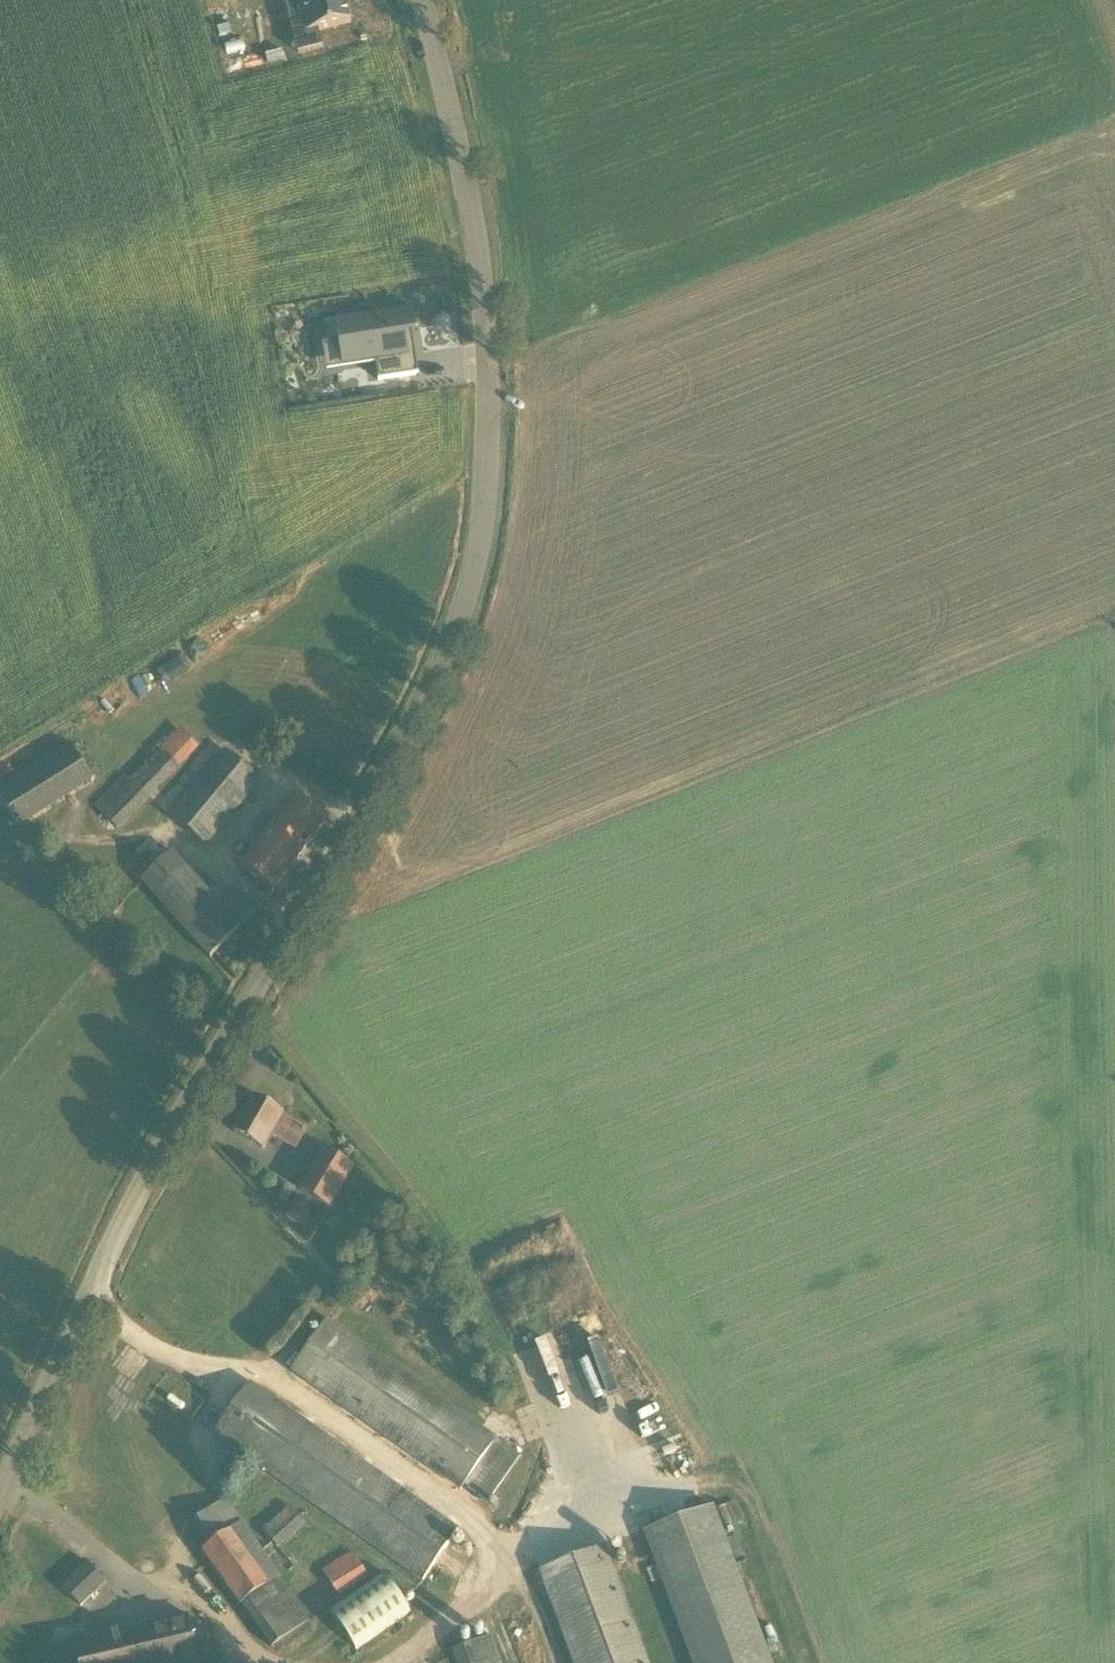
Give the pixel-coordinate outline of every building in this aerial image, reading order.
[(295,53),(319,47),(315,30),(348,22),(342,0),(298,0),(305,28),(290,32),(295,53)] [(406,332),(416,330),(413,308),(335,319),(342,364),(376,359),(379,380),(418,374),(413,339),(408,340),(406,332)] [(124,773),(95,804),(122,829),(200,743),(181,726),(132,779),(124,773)] [(97,779),(72,740),(0,787),(0,795),(21,828),(97,779)] [(227,752),(204,779),(172,817),(206,846),(239,808),(262,781),(227,752)] [(293,858),(296,860),(327,821),(295,796),(267,833),(291,849),(293,858)] [(291,849),(267,833),(241,866),(273,890),(296,860),(293,858),(291,849)] [(234,894),(221,907),(172,853),(142,882),(210,958),(254,915),(234,894)] [(254,1099),(234,1133),(263,1149),(283,1115),(254,1099)] [(331,1207),(353,1169),(323,1151),(300,1189),(331,1207)] [(522,1455),(327,1319),(291,1370),(459,1490),(464,1484),(489,1502),(522,1455)] [(456,1529),(301,1421),(249,1384),(214,1434),(232,1446),(283,1482),(422,1579),(456,1529)] [(192,1521),(192,1522),(210,1546),(202,1551),(271,1648),(309,1621),(278,1578),(281,1576),(225,1497),(192,1521)] [(279,1547),(304,1523),(287,1505),(262,1529),(279,1547)] [(645,1532),(693,1662),(770,1662),(712,1506),(645,1532)] [(538,1571),(572,1662),(648,1662),(604,1546),(538,1571)] [(340,1594),(368,1578),(353,1552),(325,1569),(340,1594)] [(88,1563),(62,1588),(81,1607),(106,1582),(88,1563)] [(355,1650),(409,1613),(382,1572),(328,1609),(355,1650)] [(75,1641),(79,1662),(198,1662),(187,1616),(75,1641)] [(491,1636),(453,1650),(457,1662),(501,1662),(491,1636)]
